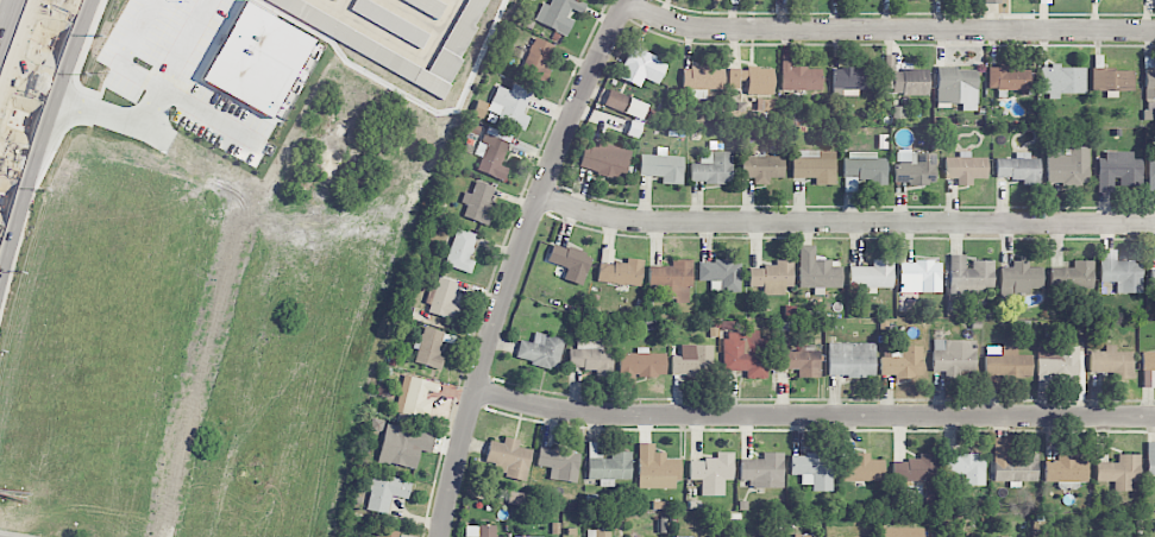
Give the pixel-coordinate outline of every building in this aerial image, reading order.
[(369,0),(356,0),(351,10),(422,49),(430,34),(369,0)] [(439,19),(447,4),(440,0),(402,0),(439,19)] [(534,20),(566,36),(576,16),(580,17),(586,4),(579,0),(551,0),(549,5),(543,2),(534,20)] [(518,78),(542,86),(548,68),(546,68),(554,44),(533,37),(518,78)] [(616,77),(640,86),(643,78),(658,84),(667,62),(630,46),(616,77)] [(928,69),(894,69),(894,54),(885,54),(885,68),(884,68),(884,93),(928,93),(928,69)] [(821,91),(821,68),(791,67),(791,55),(781,55),(781,90),(821,91)] [(682,88),(691,88),(691,99),(706,99),(706,89),(724,90),(724,67),(682,66),(682,88)] [(1085,67),(1040,66),(1040,96),(1059,97),(1059,93),(1085,93),(1085,67)] [(773,68),(728,67),(728,89),(739,89),(739,81),(747,81),(747,94),(773,95),(773,68)] [(875,68),(832,68),(832,96),(858,96),(858,90),(874,90),(875,68)] [(977,68),(937,68),(937,105),(962,105),(962,111),(977,110),(977,68)] [(1030,68),(988,68),(987,89),(1029,90),(1030,68)] [(1091,90),(1133,91),(1134,70),(1092,69),(1091,90)] [(1154,99),(1154,69),(1144,69),(1144,99),(1154,99)] [(531,90),(512,84),(510,90),(497,85),(486,116),(524,130),(529,116),(523,113),(531,90)] [(621,111),(626,95),(609,89),(604,105),(621,111)] [(647,104),(629,98),(624,113),(642,119),(647,104)] [(477,168),(504,180),(509,169),(500,164),(512,137),(487,126),(474,154),(482,157),(477,168)] [(584,149),(579,168),(624,179),(632,150),(592,140),(590,150),(584,149)] [(1088,148),(1046,147),(1046,184),(1087,184),(1088,148)] [(835,150),(792,150),(792,178),(815,177),(815,185),(835,185),(835,150)] [(936,152),(896,151),(895,183),(935,184),(936,152)] [(732,152),(700,152),(699,163),(690,163),(690,182),(731,183),(732,152)] [(987,157),(969,157),(969,152),(957,152),(957,157),(944,157),(944,178),(957,178),(957,185),(972,185),(972,179),(987,178),(987,157)] [(1039,158),(1030,158),(1030,152),(1015,152),(1015,158),(995,158),(995,178),(1022,178),(1022,185),(1039,185),(1039,158)] [(887,185),(886,158),(876,158),(876,153),(843,153),(843,176),(844,176),(845,191),(851,191),(851,179),(868,179),(868,185),(887,185)] [(1096,153),(1097,192),(1114,192),(1114,185),(1141,185),(1141,159),(1132,159),(1132,153),(1096,153)] [(639,175),(662,176),(662,183),(682,184),(683,156),(640,154),(639,175)] [(783,156),(742,156),(742,178),(754,177),(755,185),(768,184),(768,178),(784,177),(783,156)] [(494,206),(489,204),(493,185),(475,181),(472,194),(464,192),(461,203),(466,204),(463,217),(490,224),(494,206)] [(444,264),(470,273),(475,261),(469,259),(478,234),(457,227),(444,264)] [(582,285),(591,255),(552,243),(546,261),(567,267),(563,279),(582,285)] [(1141,293),(1141,261),(1116,262),(1116,250),(1099,250),(1100,282),(1116,282),(1116,293),(1141,293)] [(984,295),(984,288),(993,288),(994,261),(967,260),(968,255),(950,254),(949,294),(984,295)] [(643,260),(626,258),(625,263),(599,261),(596,281),(640,286),(643,260)] [(849,287),(865,287),(864,293),(875,293),(875,287),(893,288),(893,260),(872,259),(871,266),(850,266),(849,287)] [(649,266),(648,287),(664,287),(664,294),(673,295),(673,302),(690,303),(691,261),(671,260),(671,266),(649,266)] [(741,292),(740,260),(699,261),(699,280),(710,280),(710,292),(741,292)] [(749,266),(749,286),(763,287),(763,294),(785,295),(785,287),(793,287),(793,260),(775,260),(775,267),(749,266)] [(842,287),(842,266),(831,266),(831,260),(811,260),(811,266),(799,266),(799,288),(842,287)] [(1042,288),(1042,267),(1028,266),(1028,261),(1012,260),(1012,267),(1000,267),(999,295),(1028,296),(1028,288),(1042,288)] [(1093,288),(1093,260),(1073,261),(1073,267),(1050,267),(1051,288),(1093,288)] [(899,262),(900,293),(941,292),(941,261),(899,262)] [(460,305),(452,302),(458,282),(436,276),(426,308),(456,317),(460,305)] [(444,355),(438,354),(444,332),(422,325),(415,349),(418,350),(414,361),(440,369),(444,355)] [(767,378),(768,339),(759,338),(759,331),(724,330),(723,370),(746,371),(746,377),(767,378)] [(564,338),(534,332),(532,342),(519,340),(515,360),(558,368),(564,338)] [(613,349),(593,348),(593,339),(576,338),(576,349),(569,348),(568,369),(595,369),(595,375),(612,375),(613,349)] [(932,371),(944,371),(944,377),(959,378),(959,372),(974,372),(975,340),(933,339),(932,371)] [(875,343),(828,342),(827,376),(874,377),(875,343)] [(671,374),(712,375),(712,345),(681,344),(680,356),(671,356),(671,374)] [(777,350),(777,369),(798,369),(798,377),(818,377),(818,345),(802,345),(802,350),(777,350)] [(1132,351),(1115,351),(1115,345),(1104,345),(1104,351),(1089,351),(1089,372),(1115,372),(1115,378),(1132,378),(1132,351)] [(1032,355),(1016,355),(1016,346),(985,346),(984,376),(1031,376),(1032,355)] [(1036,346),(1036,372),(1052,372),(1052,379),(1078,379),(1078,346),(1036,346)] [(922,347),(896,347),(896,356),(880,356),(879,376),(921,377),(922,347)] [(665,376),(666,353),(647,353),(647,348),(638,348),(637,353),(619,353),(618,387),(634,387),(635,376),(665,376)] [(1154,371),(1154,352),(1141,352),(1142,372),(1154,371)] [(427,419),(433,396),(435,396),(439,383),(404,374),(395,411),(427,419)] [(378,462),(416,469),(419,450),(431,452),(434,433),(385,424),(378,462)] [(531,449),(518,447),(519,439),(504,437),(503,442),(489,440),(485,462),(506,465),(505,477),(527,481),(531,449)] [(588,479),(600,479),(599,486),(615,486),(615,479),(630,480),(631,452),(604,451),(604,442),(588,441),(588,479)] [(1154,475),(1154,442),(1146,442),(1147,475),(1154,475)] [(679,458),(665,458),(665,452),(653,452),(653,443),(638,443),(638,488),(679,488),(679,458)] [(549,479),(576,482),(580,450),(554,447),(554,449),(539,447),(537,465),(550,467),(549,479)] [(783,488),(784,452),(762,452),(762,459),(740,459),(740,480),(748,480),(748,487),(783,488)] [(884,481),(884,460),(869,459),(869,453),(854,452),(854,458),(842,457),(842,480),(884,481)] [(724,496),(724,479),(733,480),(733,453),(716,453),(715,460),(689,459),(689,480),(701,480),(701,495),(724,496)] [(791,453),(790,474),(801,474),(801,484),(812,484),(812,490),(832,491),(833,454),(791,453)] [(936,481),(936,454),(919,453),(918,460),(893,460),(893,480),(936,481)] [(984,485),(985,455),(944,454),(943,474),(964,475),(964,485),(984,485)] [(1045,460),(1045,481),(1085,482),(1085,464),(1076,464),(1076,454),(1057,454),(1057,460),(1045,460)] [(1117,462),(1096,462),(1096,481),(1114,481),(1114,491),(1131,491),(1131,481),(1140,481),(1140,454),(1118,454),(1117,462)] [(366,509),(387,514),(391,495),(407,499),(411,482),(375,473),(366,509)] [(465,536),(508,536),(495,536),(495,526),(465,525),(465,536)] [(923,527),(879,527),(879,536),(923,536),(923,527)] [(377,528),(376,536),(399,536),(400,532),(377,528)] [(609,529),(587,529),(587,536),(610,536),(609,529)]
